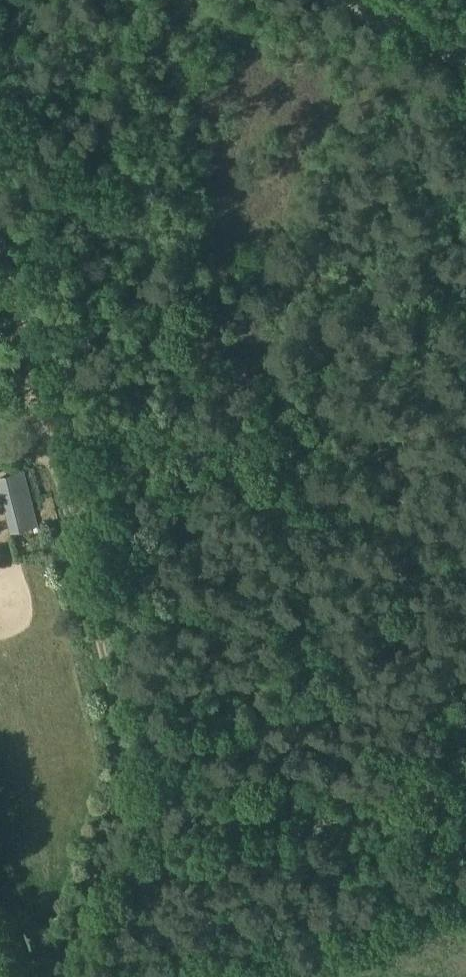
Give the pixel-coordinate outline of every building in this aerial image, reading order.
[(35,525),(22,473),(0,478),(0,489),(11,532),(35,525)] [(33,553),(13,559),(16,569),(36,563),(33,553)]
